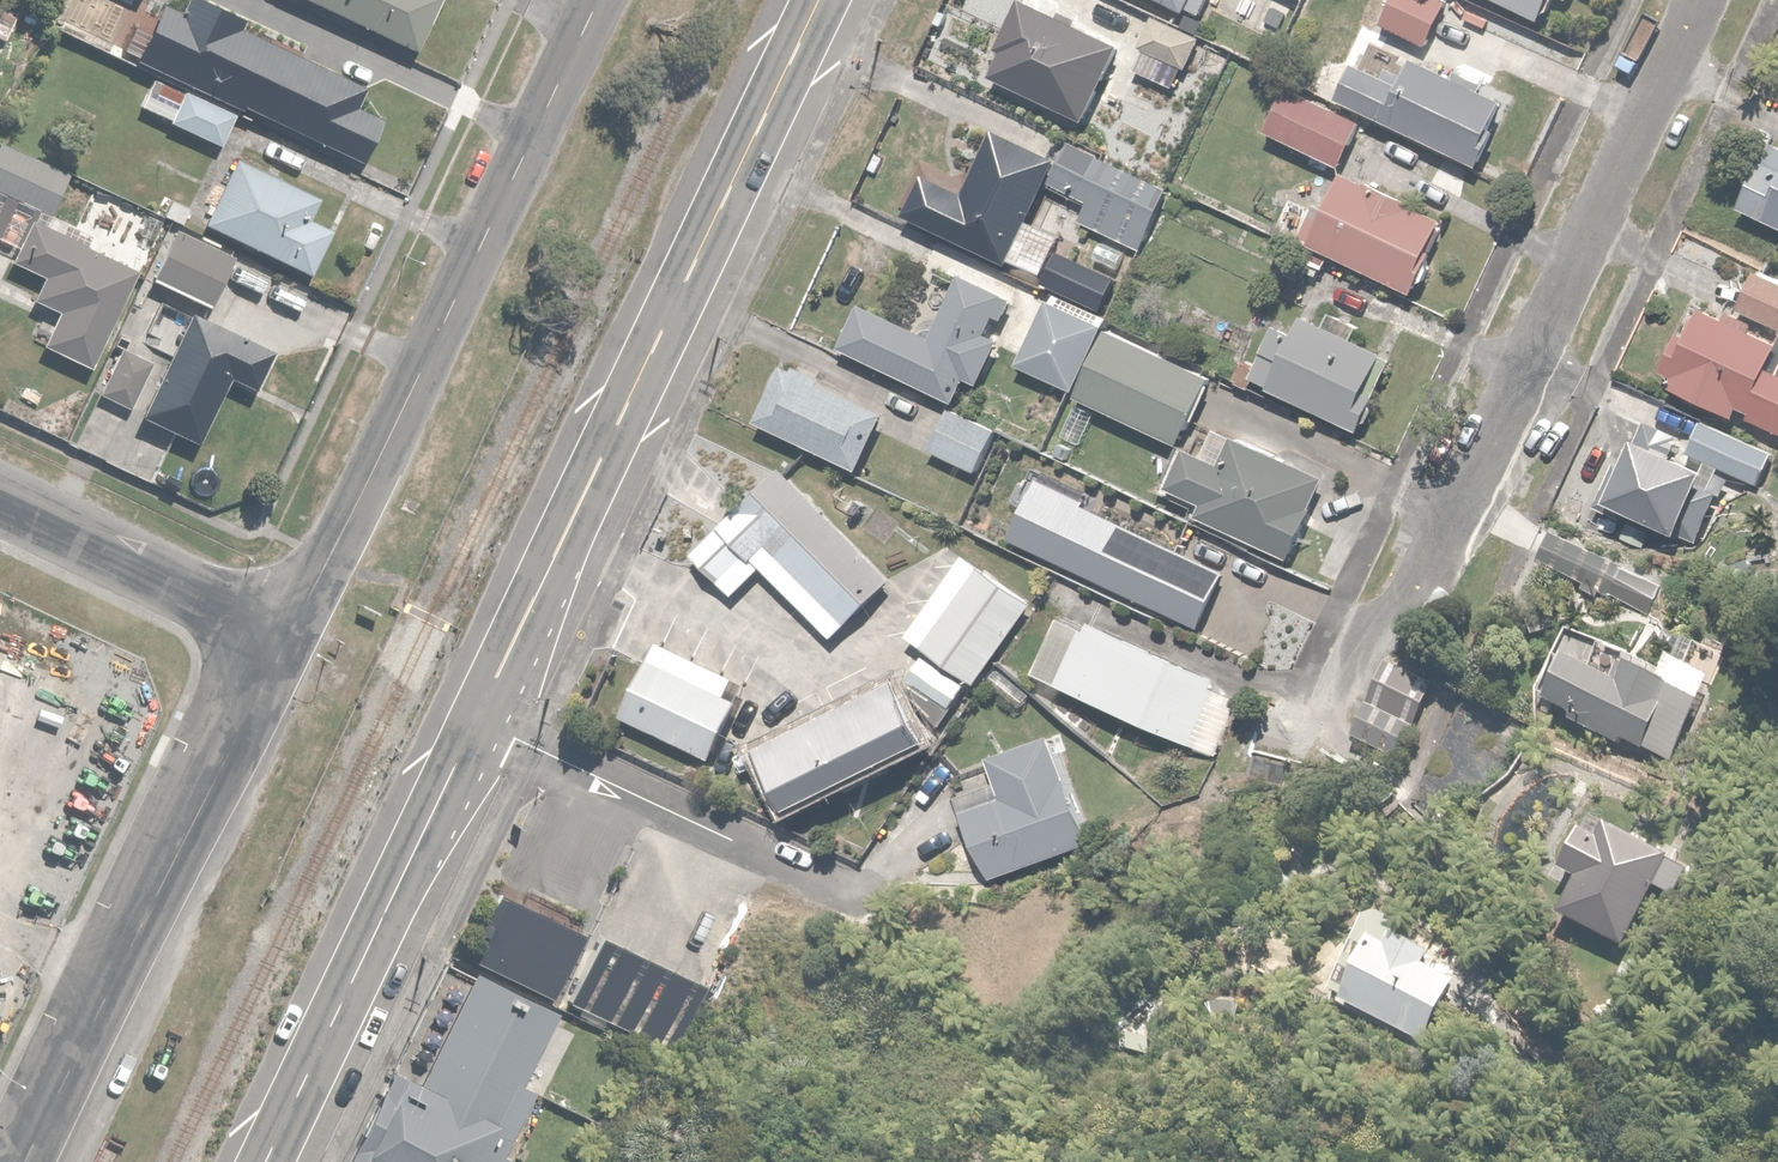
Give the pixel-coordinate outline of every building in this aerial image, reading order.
[(198,15),(244,36),(260,0),(205,0),(198,15)] [(413,49),(437,0),(313,0),(413,49)] [(991,76),(1087,121),(1122,47),(1021,0),(997,50),(1002,53),(991,76)] [(1186,13),(1191,5),(1202,11),(1207,0),(1162,0),(1186,13)] [(1450,0),(1392,0),(1382,21),(1430,45),(1451,1),(1450,0)] [(1552,26),(1564,0),(1498,0),(1552,26)] [(1203,37),(1154,16),(1141,46),(1146,48),(1137,69),(1175,85),(1184,64),(1190,66),(1203,37)] [(114,20),(102,44),(132,58),(143,35),(114,20)] [(266,38),(237,101),(363,159),(382,117),(357,105),(366,84),(266,38)] [(1356,62),(1339,97),(1477,165),(1508,103),(1417,57),(1410,71),(1396,64),(1389,78),(1356,62)] [(153,74),(138,106),(220,145),(235,113),(153,74)] [(1287,86),(1266,129),(1342,167),(1364,123),(1287,86)] [(1138,249),(1166,187),(1069,142),(1060,160),(997,130),(968,192),(926,173),(906,214),(1043,278),(1062,236),(1032,223),(1050,185),(1089,204),(1080,222),(1138,249)] [(1769,160),(1762,157),(1739,208),(1777,226),(1777,141),(1769,160)] [(8,257),(6,261),(38,276),(27,300),(52,312),(36,347),(94,375),(145,266),(95,244),(100,233),(52,211),(68,176),(0,144),(0,254),(8,257)] [(310,218),(320,197),(235,156),(203,222),(312,274),(333,229),(310,218)] [(1300,239),(1311,244),(1303,261),(1328,274),(1337,257),(1413,295),(1449,222),(1348,171),(1331,205),(1320,200),(1300,239)] [(170,196),(163,216),(196,227),(203,208),(170,196)] [(159,262),(151,278),(209,306),(234,255),(144,212),(127,246),(159,262)] [(1740,309),(1777,326),(1777,276),(1758,268),(1740,309)] [(864,303),(842,348),(952,402),(966,375),(979,382),(1019,302),(963,274),(932,337),(864,303)] [(1076,395),(1109,325),(1049,297),(1015,367),(1076,395)] [(1725,317),(1703,307),(1692,333),(1681,329),(1662,371),(1675,377),(1670,389),(1737,419),(1741,410),(1750,414),(1748,418),(1777,432),(1777,375),(1772,372),(1777,358),(1777,341),(1752,329),(1755,321),(1728,309),(1725,317)] [(272,348),(190,310),(165,364),(123,345),(99,396),(196,440),(227,374),(254,386),(272,348)] [(1280,325),(1255,378),(1363,430),(1372,413),(1360,407),(1386,353),(1357,339),(1363,326),(1333,311),(1325,326),(1306,317),(1299,334),(1280,325)] [(1109,325),(1076,395),(1179,444),(1212,375),(1109,325)] [(786,361),(758,420),(846,463),(842,471),(857,479),(889,410),(786,361)] [(999,430),(950,407),(931,449),(980,471),(999,430)] [(1703,420),(1689,452),(1761,484),(1775,453),(1703,420)] [(1206,504),(1201,515),(1294,557),(1330,477),(1219,427),(1207,452),(1191,445),(1171,489),(1206,504)] [(1630,524),(1633,515),(1700,541),(1717,496),(1700,489),(1707,471),(1637,443),(1630,463),(1616,457),(1595,510),(1630,524)] [(896,578),(783,465),(694,553),(737,596),(763,570),(833,641),(896,578)] [(1039,481),(1012,538),(1203,628),(1230,570),(1039,481)] [(1037,604),(968,553),(908,635),(930,652),(910,678),(919,684),(911,695),(943,718),(971,681),(976,685),(1037,604)] [(1051,701),(1059,684),(1220,757),(1249,693),(1090,621),(1087,629),(1059,617),(1033,674),(1040,677),(1032,693),(1051,701)] [(1561,680),(1549,708),(1680,763),(1722,663),(1690,650),(1686,659),(1673,653),(1667,669),(1567,627),(1547,674),(1561,680)] [(754,679),(661,637),(625,714),(718,757),(754,679)] [(1437,686),(1386,663),(1353,736),(1404,760),(1437,686)] [(788,805),(845,779),(851,793),(889,775),(883,762),(926,741),(899,683),(761,747),(788,805)] [(1094,839),(1060,734),(998,755),(1006,780),(982,788),(977,772),(956,779),(963,800),(968,798),(993,875),(1027,864),(1030,872),(1046,867),(1042,856),(1094,839)] [(1564,867),(1577,873),(1557,914),(1635,951),(1680,856),(1607,822),(1601,835),(1583,826),(1564,867)] [(492,895),(464,955),(556,998),(584,938),(492,895)] [(1375,933),(1340,1000),(1430,1047),(1465,980),(1433,963),(1440,949),(1397,926),(1390,940),(1375,933)] [(598,936),(565,1002),(671,1054),(703,989),(598,936)] [(17,966),(0,958),(0,1002),(17,966)] [(460,962),(357,1161),(500,1161),(538,1088),(518,1077),(552,1010),(460,962)]
